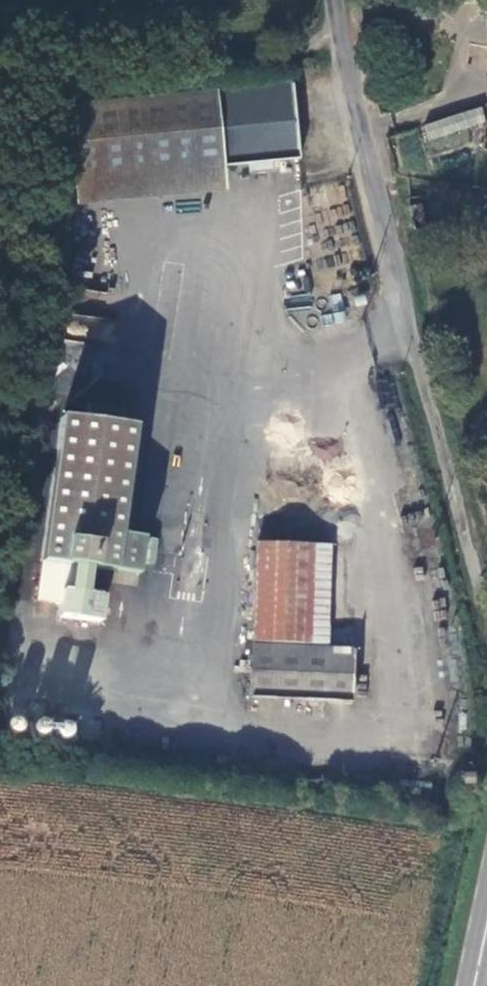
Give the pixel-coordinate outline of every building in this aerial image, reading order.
[(290,84),(246,88),(62,108),(71,184),(249,165),(269,163),(270,174),(279,173),(278,163),(298,161),(290,84)] [(481,106),(425,124),(431,141),(486,124),(481,106)] [(469,133),(426,137),(428,152),(471,147),(469,133)] [(70,334),(100,336),(102,317),(71,315),(70,334)] [(52,389),(68,393),(82,342),(66,338),(52,389)] [(50,418),(28,603),(57,607),(55,620),(98,625),(101,601),(85,599),(88,574),(108,576),(113,536),(126,426),(112,425),(114,410),(76,406),(75,421),(50,418)] [(139,538),(113,536),(108,576),(134,578),(139,538)] [(152,538),(139,538),(134,578),(147,580),(152,538)] [(321,546),(262,544),(258,648),(317,650),(321,546)] [(317,650),(258,648),(256,700),(358,704),(360,652),(317,650)] [(461,789),(470,788),(469,778),(460,778),(461,789)]
